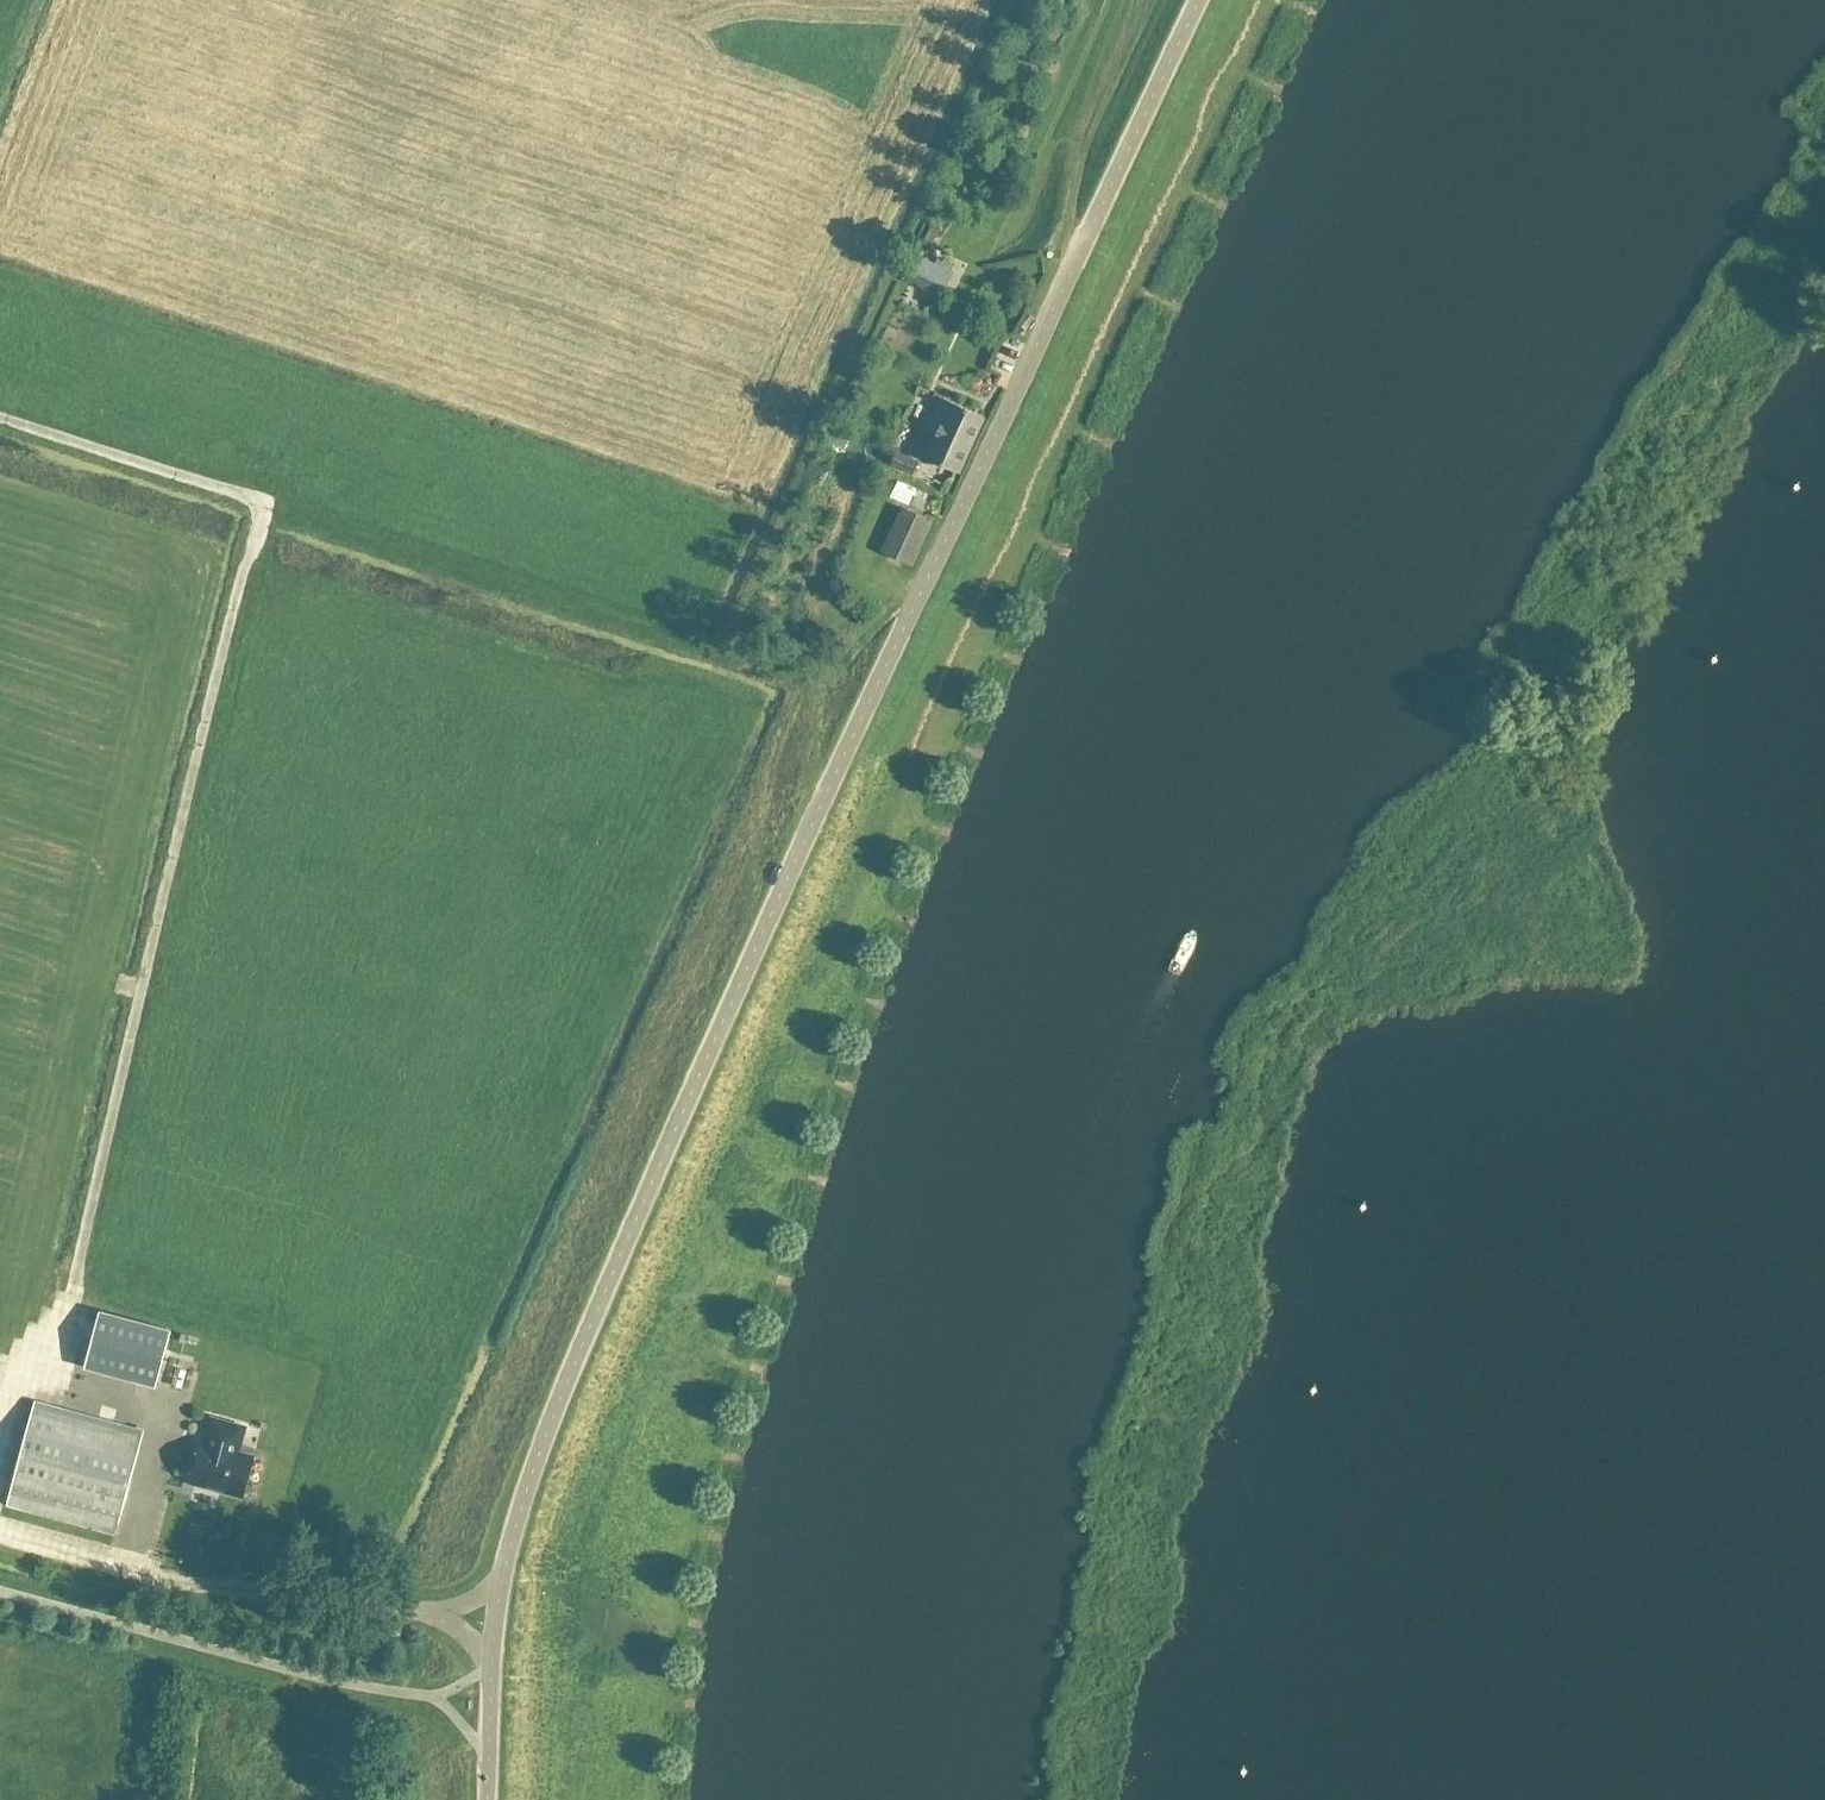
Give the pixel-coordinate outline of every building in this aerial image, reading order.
[(921,255),(910,279),(942,294),(953,271),(921,255)] [(956,475),(983,417),(940,396),(923,430),(936,437),(925,459),(956,475)] [(918,460),(896,450),(890,465),(911,475),(918,460)] [(898,477),(890,497),(926,512),(934,493),(898,477)] [(900,506),(880,551),(913,565),(933,521),(900,506)] [(100,1312),(85,1367),(155,1386),(170,1331),(100,1312)] [(115,1533),(142,1432),(34,1403),(7,1503),(115,1533)] [(205,1444),(200,1442),(189,1481),(242,1495),(253,1457),(237,1452),(243,1427),(212,1419),(205,1444)]
